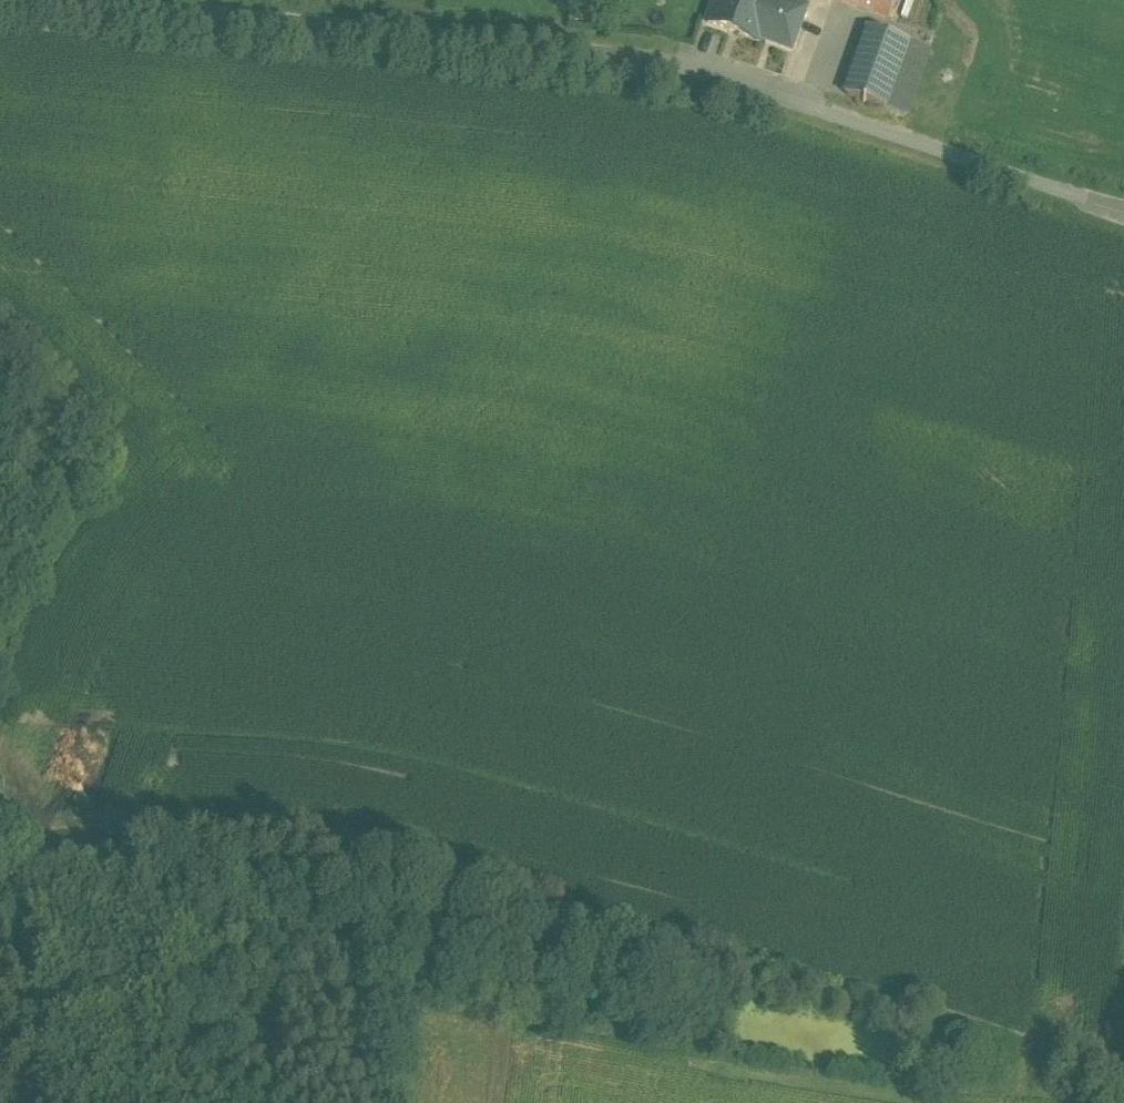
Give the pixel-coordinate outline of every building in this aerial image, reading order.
[(707,22),(797,55),(815,1),(814,0),(715,0),(707,22)] [(890,22),(897,0),(826,0),(890,22)] [(865,28),(844,95),(892,110),(913,45),(865,28)]
